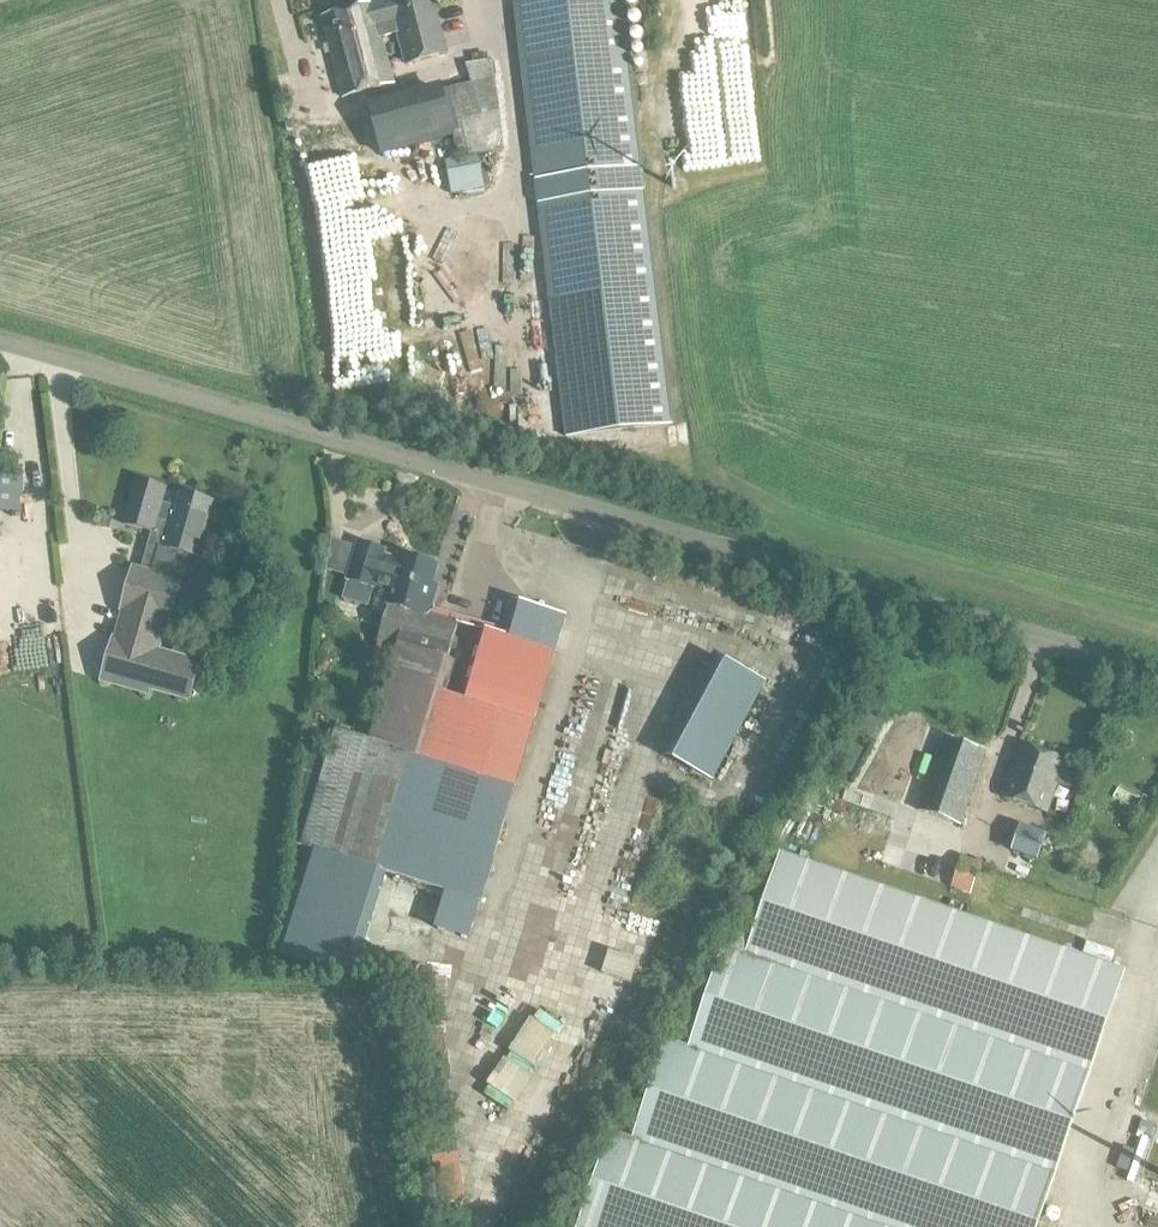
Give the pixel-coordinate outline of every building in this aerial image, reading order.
[(375,4),(382,33),(397,29),(405,57),(444,47),(432,0),(390,0),(375,4)] [(567,437),(673,424),(622,0),(515,0),(567,437)] [(375,4),(375,3),(322,17),(342,95),(395,81),(382,33),(375,4)] [(505,150),(493,59),(471,62),(484,152),(505,150)] [(461,84),(437,87),(440,104),(464,100),(461,84)] [(367,152),(439,133),(431,103),(360,122),(367,152)] [(284,121),(286,130),(297,128),(295,119),(284,121)] [(315,132),(286,136),(324,397),(396,387),(358,125),(341,128),(315,132)] [(486,188),(480,155),(446,161),(452,195),(486,188)] [(422,316),(399,170),(369,175),(392,320),(422,316)] [(165,521),(168,506),(160,504),(164,489),(135,481),(124,525),(153,532),(156,518),(165,521)] [(156,518),(153,532),(142,570),(182,581),(182,583),(187,584),(212,501),(181,492),(177,508),(168,506),(165,521),(156,518)] [(347,577),(346,581),(348,582),(374,588),(375,587),(393,592),(378,641),(380,642),(396,647),(398,643),(404,645),(415,608),(433,613),(441,586),(434,584),(440,565),(402,554),(400,560),(386,556),(387,550),(358,541),(356,547),(353,555),(348,573),(347,577)] [(133,567),(100,683),(149,697),(182,583),(182,581),(142,570),(133,567)] [(481,628),(461,698),(503,710),(536,720),(555,655),(551,654),(563,615),(519,602),(510,636),(481,628)] [(435,614),(415,608),(404,645),(448,658),(459,621),(455,620),(436,614),(435,614)] [(380,642),(373,664),(390,669),(396,647),(380,642)] [(370,733),(368,741),(367,743),(409,756),(429,688),(446,693),(456,661),(448,658),(404,645),(398,643),(396,647),(390,669),(370,733)] [(378,859),(377,863),(397,869),(483,897),(536,720),(503,710),(461,698),(446,693),(429,688),(409,756),(378,859)] [(548,796),(575,804),(604,706),(587,702),(572,754),(562,751),(548,796)] [(307,723),(294,841),(310,846),(309,851),(332,858),(334,851),(367,743),(367,742),(367,741),(307,723)] [(945,738),(937,761),(977,775),(985,752),(945,738)] [(847,740),(835,761),(852,771),(864,749),(847,740)] [(367,742),(367,743),(334,851),(377,863),(378,859),(409,756),(367,743),(368,741),(367,741),(367,742)] [(1078,771),(1063,765),(1065,760),(1020,744),(1002,795),(1047,810),(1057,783),(1072,788),(1078,771)] [(960,824),(977,775),(937,761),(919,810),(960,824)] [(1143,801),(1137,810),(1147,816),(1153,806),(1143,801)] [(1021,825),(1011,852),(1038,862),(1048,835),(1021,825)] [(962,855),(951,886),(971,893),(982,862),(962,855)] [(749,960),(1089,1075),(1124,972),(784,857),(749,960)] [(1022,889),(1017,899),(1036,908),(1041,898),(1022,889)] [(749,960),(723,951),(690,1049),(671,1042),(636,1143),(615,1135),(584,1226),(1037,1226),(1089,1075),(749,960)] [(494,991),(506,964),(483,953),(470,980),(494,991)] [(426,993),(426,976),(412,976),(412,993),(426,993)] [(491,989),(463,1049),(496,1065),(509,1038),(500,1034),(508,1017),(519,1022),(527,1006),(491,989)] [(410,1020),(446,1016),(444,1002),(409,1006),(410,1020)] [(1150,1042),(1142,1065),(1157,1070),(1157,1045),(1150,1042)] [(1137,1159),(1148,1123),(1124,1116),(1113,1151),(1137,1159)]
